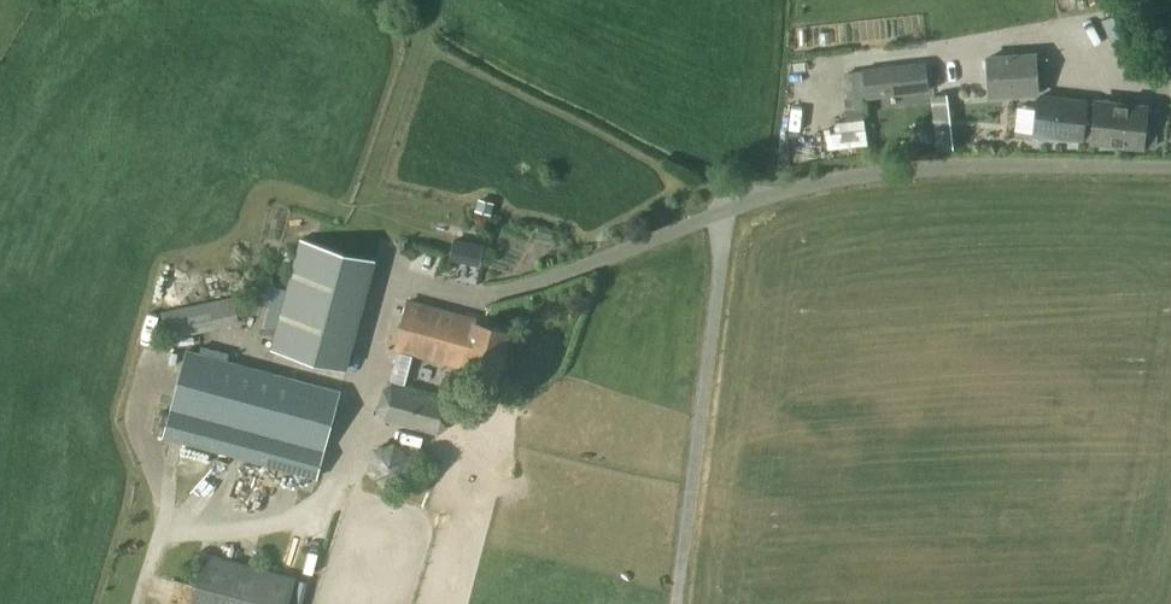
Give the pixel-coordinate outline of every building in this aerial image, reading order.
[(1144,51),(1123,60),(1128,72),(1149,63),(1144,51)] [(1036,53),(988,57),(990,95),(1038,92),(1036,53)] [(863,71),(866,96),(929,89),(926,63),(863,71)] [(922,92),(923,117),(942,116),(941,91),(922,92)] [(1157,131),(1145,130),(1148,107),(1096,101),(1096,104),(1087,103),(1087,100),(1058,97),(1058,98),(1038,96),(1034,133),(1083,138),(1144,145),(1144,144),(1156,145),(1159,143),(1160,134),(1157,131)] [(935,123),(921,125),(922,139),(937,137),(935,123)] [(480,265),(484,243),(454,237),(449,259),(480,265)] [(344,377),(373,266),(298,247),(270,358),(344,377)] [(162,312),(167,340),(241,324),(236,296),(162,312)] [(500,373),(511,331),(477,322),(478,320),(409,300),(397,348),(466,366),(466,364),(500,373)] [(341,392),(187,352),(165,439),(318,479),(341,392)] [(384,419),(438,434),(449,426),(454,408),(450,398),(392,383),(384,389),(378,408),(384,419)] [(364,434),(355,472),(392,481),(401,443),(364,434)] [(297,577),(205,552),(191,603),(290,603),(297,577)]
